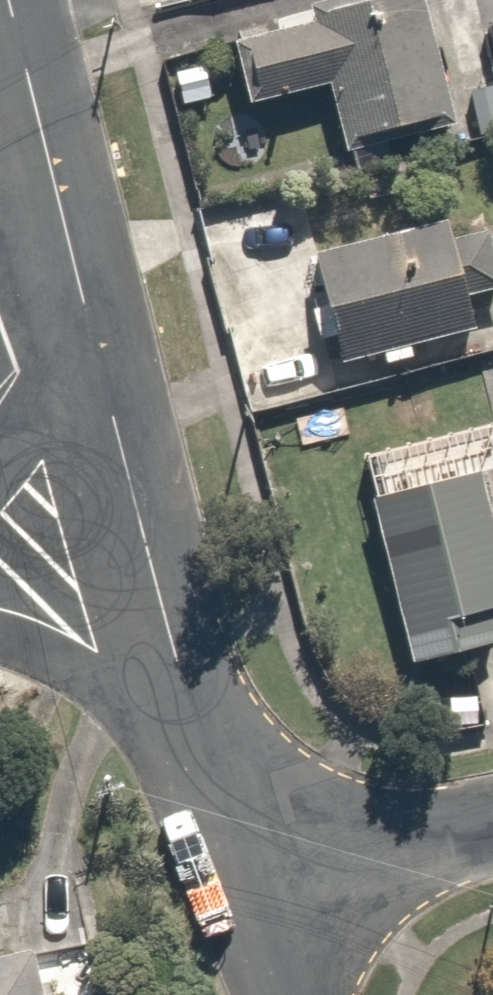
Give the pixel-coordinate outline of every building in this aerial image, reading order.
[(428,0),(394,0),(320,18),(322,29),(235,51),(251,118),(333,98),(348,161),(461,134),(428,0)] [(310,254),(345,375),(492,333),(492,317),(463,211),(310,254)] [(491,462),(371,492),(409,647),(492,626),(492,613),(490,600),(492,600),(492,469),(491,462)] [(0,962),(0,994),(88,994),(74,943),(0,962)]
